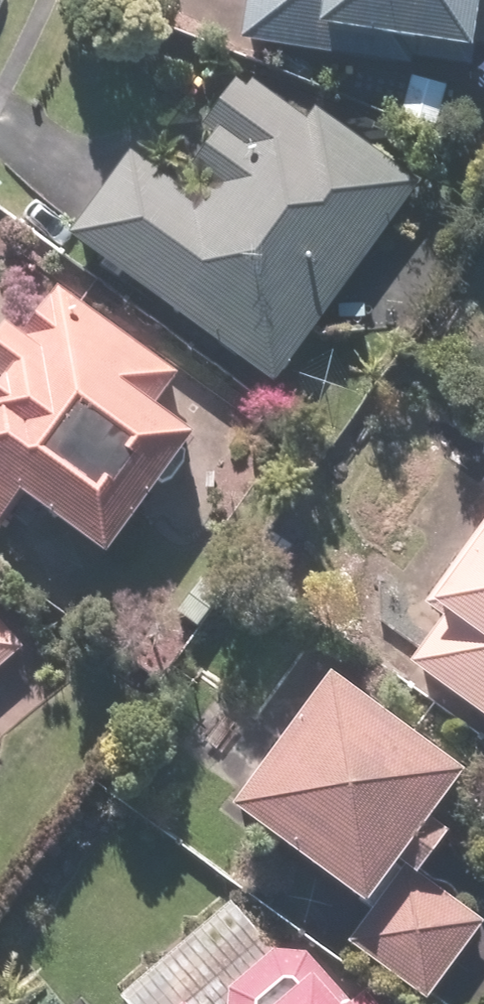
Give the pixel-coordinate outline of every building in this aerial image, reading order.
[(458,50),(483,53),(483,0),(245,0),(239,52),(454,78),(458,50)] [(442,89),(355,78),(349,127),(436,138),(442,89)] [(250,87),(214,91),(185,131),(200,142),(180,170),(201,186),(187,205),(119,156),(61,237),(266,385),(408,188),(307,115),(301,124),(250,87)] [(168,383),(63,295),(23,344),(0,325),(0,365),(3,367),(0,371),(0,515),(9,503),(89,570),(192,447),(146,409),(168,383)] [(417,606),(439,622),(401,674),(482,734),(483,732),(483,516),(417,606)] [(16,653),(0,633),(0,666),(16,653)] [(359,917),(340,941),(416,1000),(474,926),(409,876),(443,832),(420,815),(447,780),(320,681),(220,809),(348,908),(359,917)] [(301,954),(271,952),(226,903),(119,1000),(122,1003),(345,1003),(301,954)] [(360,991),(346,1003),(372,1003),(360,991)]
